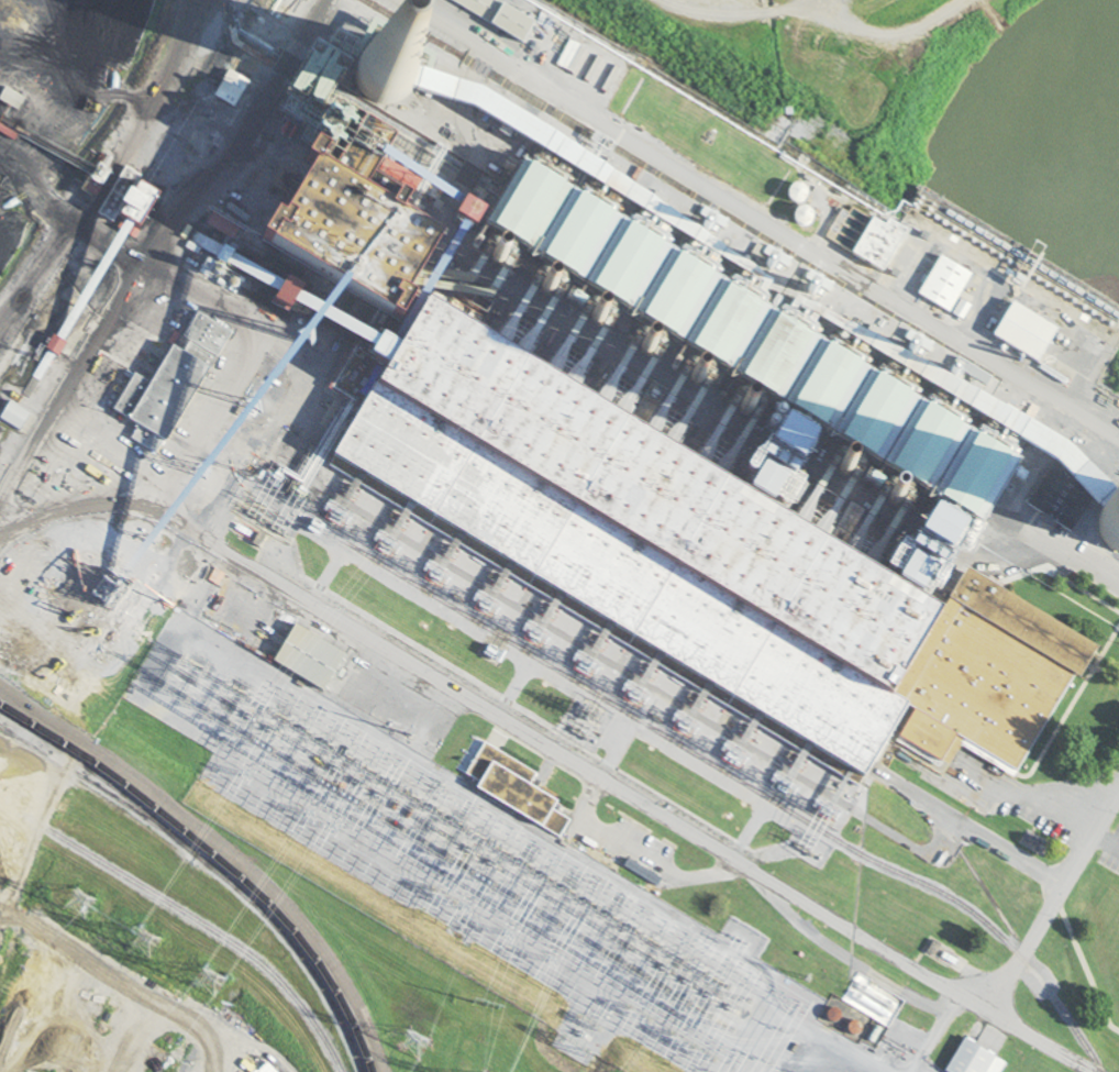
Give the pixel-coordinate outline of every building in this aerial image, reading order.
[(504,5),(495,0),(447,0),(492,26),(504,5)] [(17,111),(24,99),(5,88),(0,97),(0,101),(17,111)] [(266,243),(345,290),(370,249),(395,263),(405,247),(427,260),(440,238),(401,215),(409,202),(395,194),(389,205),(315,161),(266,243)] [(493,231),(623,308),(639,311),(637,317),(677,340),(698,304),(700,294),(707,288),(713,277),(672,253),(667,248),(672,228),(683,217),(607,172),(605,172),(606,165),(591,179),(601,190),(593,198),(574,194),(560,185),(546,182),(538,194),(531,201),(523,200),(518,209),(504,222),(493,231)] [(115,224),(119,217),(139,227),(152,200),(133,190),(140,176),(123,168),(99,216),(115,224)] [(805,204),(805,188),(789,188),(789,204),(805,204)] [(475,233),(484,216),(463,205),(454,222),(475,233)] [(883,274),(908,233),(890,222),(886,228),(873,220),(852,255),(883,274)] [(951,314),(972,276),(940,259),(920,297),(951,314)] [(870,775),(887,741),(948,771),(959,748),(1023,779),(1092,638),(963,574),(950,600),(937,560),(927,563),(924,552),(940,519),(914,506),(896,543),(896,548),(913,549),(903,569),(587,415),(553,369),(420,304),(399,346),(353,344),(331,389),(361,404),(329,469),(398,528),(404,546),(467,549),(632,630),(621,653),(870,775)] [(994,338),(1040,365),(1059,331),(1013,305),(994,338)] [(228,330),(193,311),(154,385),(133,374),(113,412),(138,425),(131,440),(162,457),(228,330)] [(58,357),(66,343),(54,336),(45,350),(58,357)] [(861,367),(822,346),(794,397),(806,403),(800,414),(827,428),(861,367)] [(1007,486),(1018,497),(1087,533),(1098,512),(1088,506),(1092,501),(1096,506),(1102,509),(1118,494),(1063,440),(996,405),(990,399),(947,376),(939,392),(963,405),(955,414),(951,420),(921,404),(915,416),(908,423),(892,453),(889,457),(883,468),(917,486),(927,497),(986,527),(1007,486)] [(1113,402),(1104,417),(1118,427),(1118,406),(1113,402)] [(108,605),(116,594),(90,572),(81,582),(108,605)] [(324,693),(345,654),(295,626),(273,664),(324,693)] [(476,791),(560,838),(570,821),(553,811),(558,802),(529,786),(536,773),(475,739),(457,771),(480,784),(476,791)] [(889,1027),(904,1001),(858,974),(843,1000),(889,1027)] [(1006,1063),(964,1039),(945,1071),(1001,1071),(1006,1063)]
